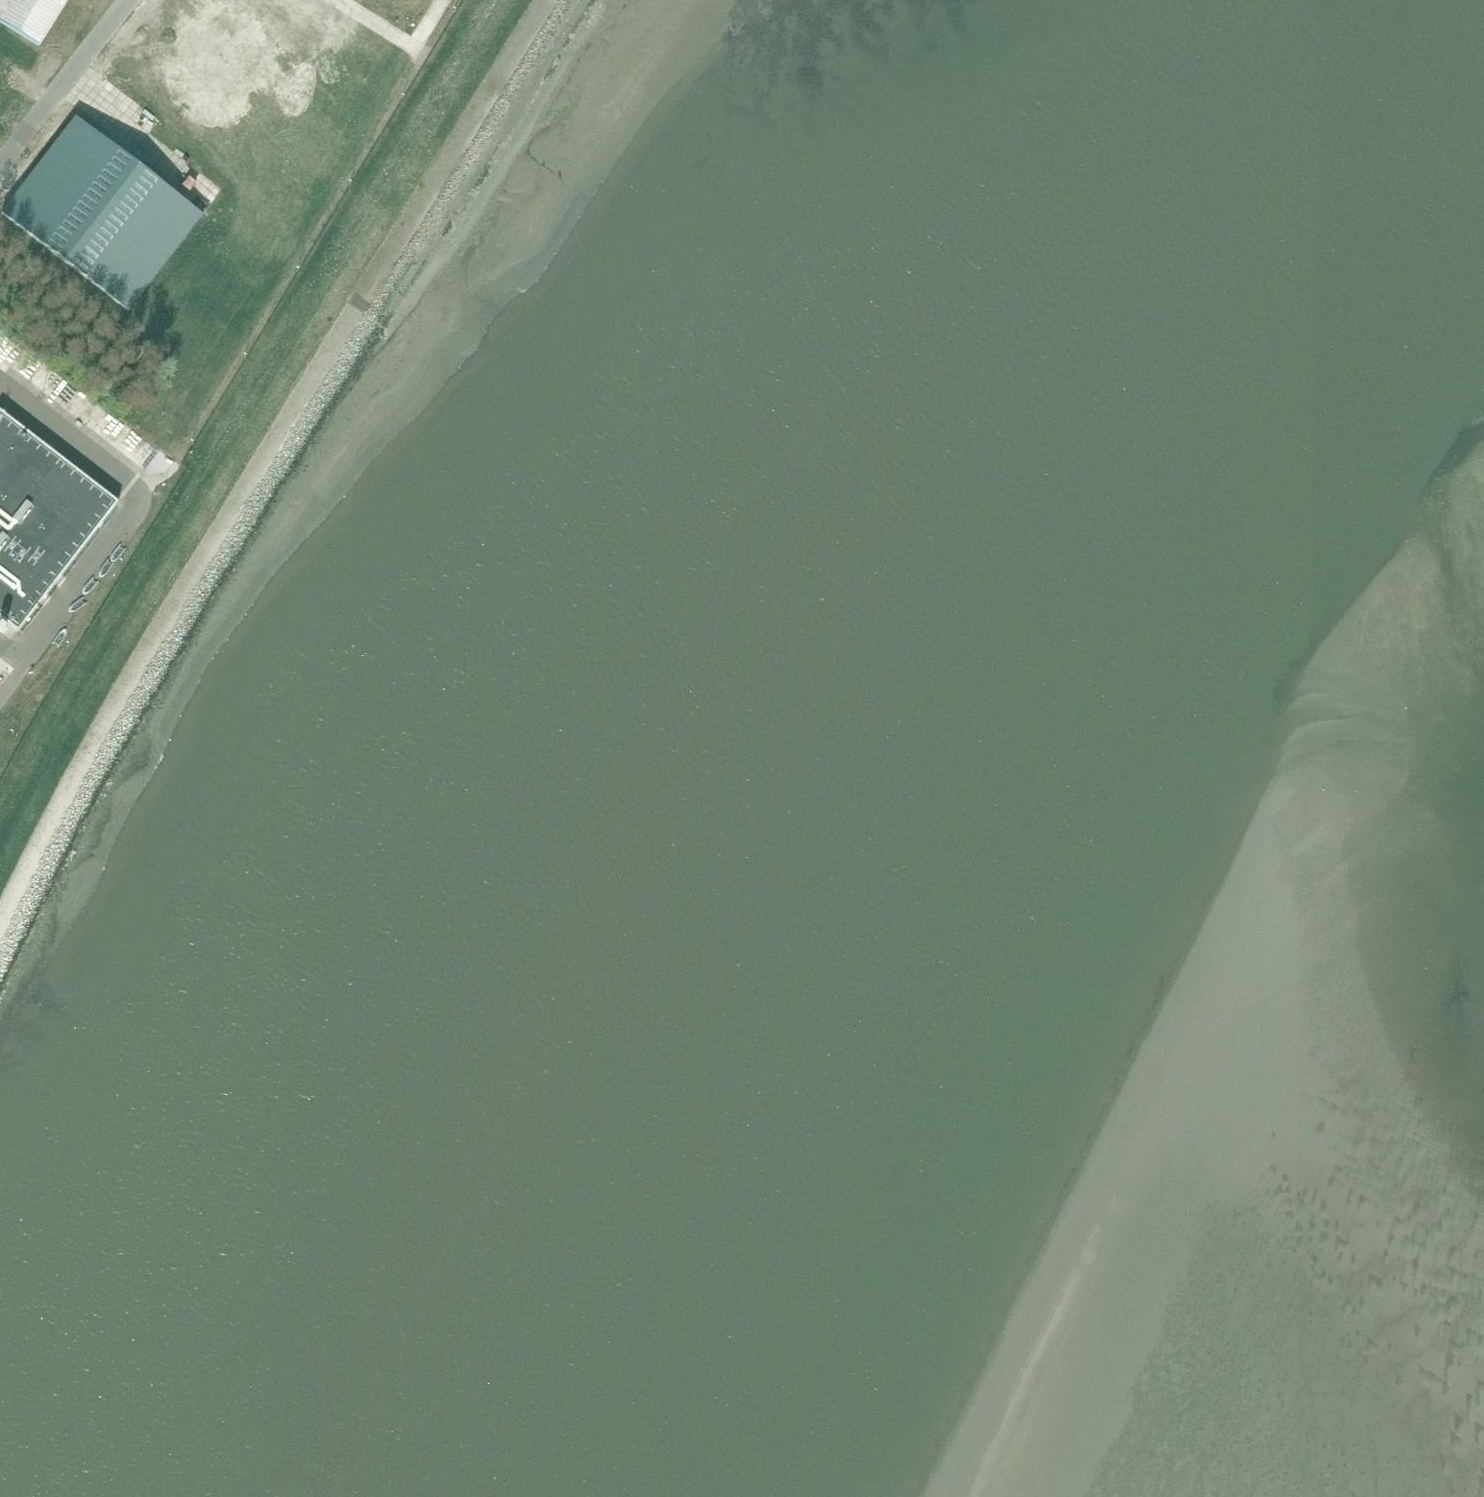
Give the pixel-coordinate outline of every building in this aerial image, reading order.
[(0,17),(0,22),(39,46),(68,0),(11,0),(0,17)] [(11,0),(0,0),(0,17),(11,0)] [(178,1),(196,13),(204,0),(179,0),(178,1)] [(100,136),(78,119),(30,181),(23,190),(15,200),(4,215),(130,313),(205,216),(100,136)] [(0,411),(0,616),(18,631),(118,502),(0,411)]
